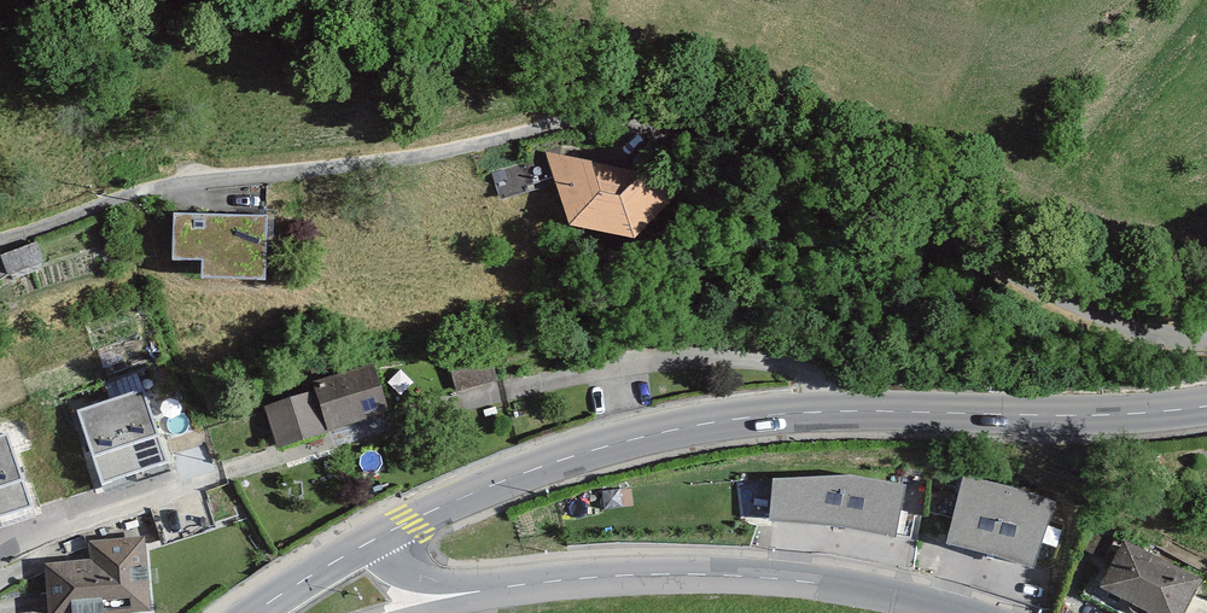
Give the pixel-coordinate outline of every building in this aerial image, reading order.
[(682,180),(552,149),(567,222),(633,233),(682,180)] [(262,212),(171,207),(169,255),(198,256),(197,273),(259,276),(262,212)] [(380,369),(271,401),(282,440),(391,408),(380,369)] [(103,484),(168,462),(144,389),(78,411),(103,484)] [(30,504),(6,434),(0,436),(0,515),(30,504)] [(840,527),(896,537),(906,485),(852,475),(774,479),(769,519),(840,527)] [(951,541),(1034,565),(1052,503),(969,480),(951,541)] [(1119,537),(1098,584),(1164,612),(1184,612),(1202,573),(1119,537)] [(51,565),(54,612),(85,612),(152,608),(147,538),(92,542),(93,562),(51,565)]
